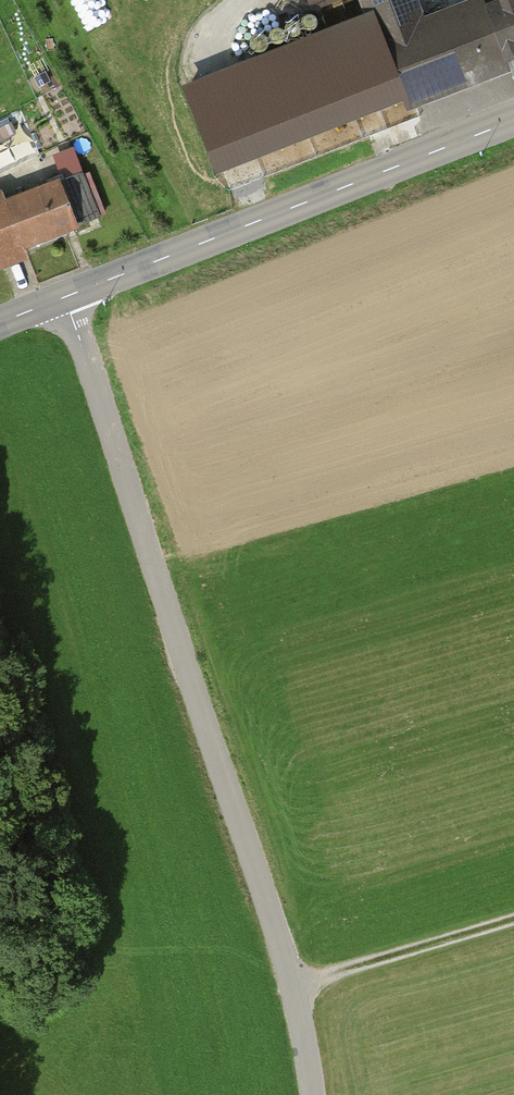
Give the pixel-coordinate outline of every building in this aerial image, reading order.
[(413,0),(358,0),(369,27),(189,97),(215,165),(393,97),(397,107),(507,65),(503,55),(513,51),(513,0),(497,0),(483,5),(481,0),(468,0),(420,18),(413,0)] [(15,257),(12,250),(64,230),(45,183),(0,201),(0,262),(15,257)]
